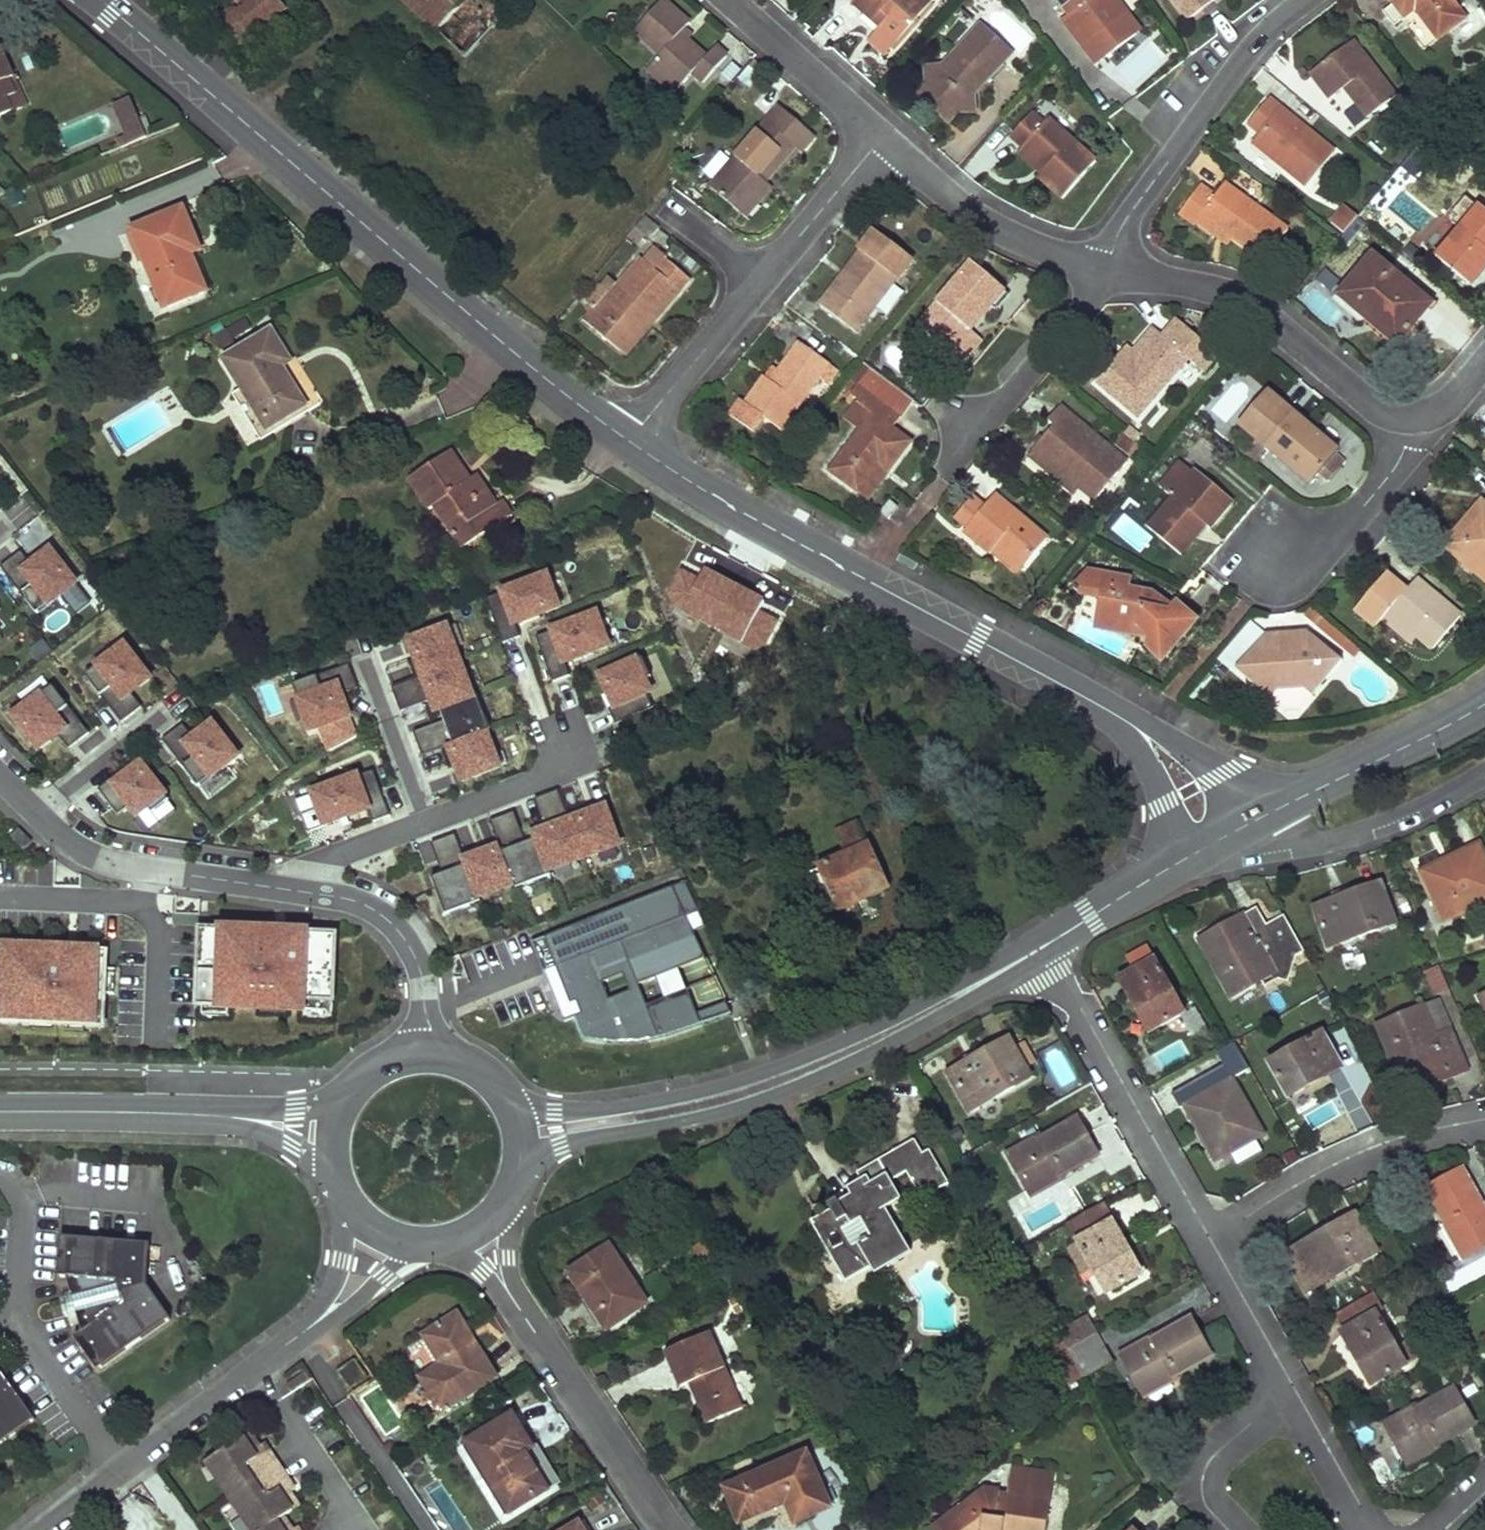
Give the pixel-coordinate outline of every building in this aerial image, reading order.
[(211,12),(238,45),(285,8),(278,0),(226,0),(211,12)] [(467,58),(508,13),(494,0),(402,0),(467,58)] [(635,32),(661,55),(652,66),(679,90),(693,75),(704,85),(728,58),(717,47),(707,58),(688,42),(680,35),(686,30),(691,24),(664,0),(635,32)] [(854,3),(866,14),(869,10),(880,20),(884,16),(889,20),(875,36),(892,51),(936,0),(857,0),(856,2),(854,3)] [(1072,16),(1092,43),(1105,33),(1117,49),(1141,31),(1117,0),(1060,0),(1072,16)] [(1189,20),(1215,0),(1174,0),(1189,20)] [(1405,18),(1416,10),(1438,40),(1465,19),(1451,0),(1391,0),(1405,18)] [(1415,13),(1405,20),(1425,48),(1435,41),(1415,13)] [(1072,16),(1066,21),(1098,63),(1117,49),(1105,33),(1092,43),(1072,16)] [(926,86),(920,94),(951,122),(958,114),(974,113),(976,110),(974,88),(981,81),(985,84),(1012,54),(981,25),(953,57),(957,60),(950,68),(928,68),(925,71),(926,86)] [(686,30),(680,35),(688,42),(694,37),(686,30)] [(875,36),(869,43),(886,57),(892,51),(875,36)] [(1353,41),(1310,73),(1331,100),(1345,89),(1368,118),(1395,97),(1353,41)] [(13,113),(6,99),(15,95),(9,81),(14,78),(0,47),(0,119),(13,113)] [(652,66),(647,72),(674,96),(679,90),(652,66)] [(14,78),(9,81),(15,95),(6,99),(13,113),(26,107),(14,78)] [(1269,99),(1249,123),(1262,133),(1258,138),(1277,153),(1273,159),(1307,186),(1334,153),(1269,99)] [(130,100),(114,107),(122,126),(138,120),(130,100)] [(780,107),(711,188),(740,212),(751,198),(759,204),(772,187),(758,175),(765,167),(773,173),(796,148),(802,152),(815,137),(780,107)] [(1033,113),(1012,137),(1024,147),(1047,169),(1042,175),(1039,178),(1064,200),(1097,161),(1049,118),(1045,123),(1033,113)] [(138,120),(122,126),(127,138),(118,142),(121,150),(146,139),(138,120)] [(1258,138),(1254,144),(1273,159),(1277,153),(1258,138)] [(1024,147),(1018,154),(1042,175),(1047,169),(1024,147)] [(1201,185),(1179,214),(1195,226),(1197,223),(1202,216),(1232,238),(1264,263),(1289,230),(1225,184),(1216,196),(1201,185)] [(751,198),(740,212),(746,218),(759,204),(751,198)] [(1437,258),(1472,287),(1484,271),(1484,208),(1481,205),(1437,258)] [(1293,208),(1288,214),(1305,227),(1310,220),(1293,208)] [(184,209),(132,231),(165,310),(207,293),(188,246),(198,243),(184,209)] [(1202,216),(1197,223),(1226,245),(1232,238),(1202,216)] [(645,217),(641,223),(655,234),(660,228),(645,217)] [(1340,218),(1327,233),(1339,242),(1351,227),(1340,218)] [(1351,227),(1339,242),(1345,247),(1365,223),(1358,218),(1351,227)] [(862,254),(821,307),(856,334),(913,261),(876,232),(860,252),(862,254)] [(652,248),(643,259),(656,270),(665,259),(652,248)] [(1373,255),(1344,290),(1374,314),(1368,321),(1397,346),(1432,305),(1373,255)] [(595,307),(583,320),(619,349),(650,314),(656,319),(690,280),(665,259),(656,270),(643,259),(599,310),(595,307)] [(974,264),(920,327),(965,366),(984,343),(972,333),(992,309),(995,311),(1009,294),(974,264)] [(1344,290),(1338,297),(1368,321),(1374,314),(1344,290)] [(650,314),(619,349),(625,355),(656,319),(650,314)] [(245,319),(227,331),(232,340),(251,327),(245,319)] [(1123,356),(1099,384),(1139,417),(1189,358),(1193,361),(1202,351),(1198,347),(1199,346),(1175,325),(1165,337),(1161,334),(1158,338),(1134,366),(1123,356)] [(271,330),(224,360),(268,431),(308,407),(283,368),(292,363),(271,330)] [(1128,350),(1123,356),(1134,366),(1158,338),(1151,333),(1133,354),(1128,350)] [(765,378),(746,406),(764,418),(783,431),(830,363),(800,343),(772,383),(765,378)] [(903,417),(860,384),(854,393),(861,399),(845,421),(861,433),(831,472),(858,493),(881,464),(890,471),(911,443),(893,429),(903,417)] [(1270,393),(1242,426),(1311,486),(1320,476),(1329,484),(1346,463),(1337,455),(1339,453),(1270,393)] [(730,414),(755,431),(764,418),(746,406),(739,401),(730,414)] [(1061,406),(1048,421),(1053,426),(1033,450),(1079,487),(1096,502),(1129,462),(1061,406)] [(1033,450),(1028,456),(1074,494),(1079,487),(1033,450)] [(452,453),(410,480),(431,511),(435,508),(455,537),(478,521),(487,534),(514,517),(503,501),(498,505),(478,477),(472,481),(452,453)] [(1180,463),(1160,487),(1173,499),(1148,528),(1174,550),(1199,521),(1207,527),(1210,530),(1234,501),(1197,470),(1193,474),(1180,463)] [(881,464),(858,493),(868,500),(890,471),(881,464)] [(973,498),(957,518),(968,528),(964,533),(990,555),(992,552),(999,544),(1006,549),(1005,551),(1025,568),(1048,540),(995,495),(985,507),(973,498)] [(1444,547),(1476,575),(1484,564),(1484,503),(1482,501),(1444,547)] [(478,521),(455,537),(464,550),(487,534),(478,521)] [(1199,521),(1174,550),(1181,557),(1207,527),(1199,521)] [(992,552),(1019,575),(1025,568),(1005,551),(1006,549),(999,544),(992,552)] [(15,556),(1,567),(38,614),(77,583),(51,551),(33,565),(26,570),(15,556)] [(21,551),(15,556),(26,570),(33,565),(21,551)] [(1476,575),(1484,582),(1484,564),(1476,575)] [(1121,573),(1099,569),(1097,574),(1101,575),(1120,578),(1121,573)] [(699,581),(682,572),(670,594),(672,604),(754,648),(765,643),(776,622),(758,613),(764,602),(705,571),(699,581)] [(1090,573),(1077,588),(1097,592),(1101,575),(1097,574),(1090,573)] [(1101,575),(1097,592),(1105,594),(1098,625),(1113,633),(1122,626),(1141,629),(1150,638),(1149,652),(1165,661),(1198,622),(1177,606),(1165,621),(1154,612),(1157,596),(1128,590),(1130,580),(1120,578),(1101,575)] [(548,576),(487,599),(501,636),(518,629),(517,624),(560,608),(548,576)] [(1395,582),(1368,615),(1380,625),(1383,622),(1390,614),(1419,638),(1433,651),(1461,617),(1418,580),(1407,592),(1395,582)] [(1390,614),(1383,622),(1412,646),(1419,638),(1390,614)] [(609,646),(597,615),(537,638),(554,683),(571,676),(565,663),(609,646)] [(1122,626),(1113,633),(1150,638),(1141,629),(1122,626)] [(474,698),(447,628),(421,638),(427,655),(418,659),(425,676),(393,688),(400,707),(440,691),(447,708),(451,706),(458,723),(417,738),(424,757),(450,747),(457,765),(467,761),(473,778),(500,768),(487,733),(492,731),(478,696),(474,698)] [(1265,634),(1233,672),(1280,712),(1309,709),(1349,661),(1314,631),(1292,657),(1265,634)] [(1314,631),(1265,634),(1292,657),(1314,631)] [(411,642),(418,659),(427,655),(421,638),(411,642)] [(125,646),(86,676),(123,723),(136,713),(125,698),(132,693),(150,678),(125,646)] [(652,678),(643,658),(602,677),(610,695),(616,709),(610,712),(616,725),(652,709),(646,695),(650,693),(645,681),(652,678)] [(349,664),(294,685),(311,731),(350,716),(342,694),(339,686),(355,680),(349,664)] [(355,680),(339,686),(342,694),(359,688),(355,680)] [(90,733),(54,686),(14,717),(40,750),(59,735),(65,730),(76,744),(90,733)] [(125,698),(136,713),(143,707),(132,693),(125,698)] [(604,698),(610,712),(616,709),(610,695),(604,698)] [(163,741),(199,788),(238,757),(213,725),(194,739),(188,744),(177,730),(163,741)] [(183,725),(177,730),(188,744),(194,739),(183,725)] [(76,744),(65,730),(59,735),(70,749),(76,744)] [(473,778),(467,761),(457,765),(463,781),(473,778)] [(171,801),(142,765),(115,785),(112,781),(100,790),(119,815),(130,806),(138,816),(148,809),(153,815),(171,801)] [(390,816),(374,771),(313,794),(325,826),(369,809),(374,823),(390,816)] [(453,882),(437,889),(447,916),(481,903),(480,898),(515,885),(516,890),(551,877),(550,872),(619,846),(609,819),(592,825),(589,816),(571,822),(559,791),(541,798),(556,838),(539,845),(541,850),(524,856),(509,815),(491,822),(501,848),(483,855),(487,865),(470,871),(466,861),(456,835),(438,842),(453,882)] [(296,799),(307,829),(319,825),(309,794),(296,799)] [(515,813),(509,815),(524,856),(541,850),(539,845),(556,838),(541,798),(535,800),(547,831),(536,835),(536,836),(525,840),(515,813)] [(605,809),(589,816),(592,825),(609,819),(605,809)] [(876,827),(870,817),(837,833),(848,856),(821,868),(841,911),(889,888),(864,833),(876,827)] [(33,841),(19,826),(9,836),(23,851),(33,841)] [(453,882),(438,842),(432,844),(443,874),(433,878),(437,889),(453,882)] [(1479,843),(1462,851),(1465,857),(1443,867),(1440,862),(1436,852),(1418,860),(1423,870),(1420,871),(1444,921),(1484,901),(1484,857),(1479,843)] [(1465,857),(1462,851),(1440,862),(1443,867),(1465,857)] [(487,865),(483,855),(466,861),(470,871),(487,865)] [(1395,924),(1381,882),(1361,889),(1363,894),(1337,903),(1335,898),(1315,905),(1329,947),(1395,924)] [(675,889),(546,940),(584,1037),(601,1040),(627,1041),(657,1037),(730,1013),(675,889)] [(1363,894),(1361,889),(1335,898),(1337,903),(1363,894)] [(1257,909),(1244,916),(1246,921),(1204,945),(1233,996),(1262,980),(1275,972),(1279,979),(1292,972),(1290,968),(1293,960),(1306,953),(1285,916),(1273,923),(1275,927),(1269,930),(1266,926),(1257,909)] [(1246,921),(1244,916),(1201,941),(1204,945),(1246,921)] [(234,932),(202,931),(199,1006),(204,1007),(230,1008),(262,1009),(262,1002),(274,1002),(274,1009),(327,1011),(327,1001),(334,1001),(336,936),(304,935),(304,938),(291,937),(291,934),(254,933),(254,939),(234,939),(234,932)] [(38,950),(7,949),(6,958),(38,959),(38,951),(38,950)] [(0,957),(0,1023),(23,1024),(23,1019),(36,1020),(35,1025),(66,1026),(66,1021),(85,1022),(85,1027),(104,1027),(105,995),(106,970),(107,954),(38,951),(38,959),(6,958),(0,957)] [(1155,960),(1127,976),(1145,1009),(1139,1013),(1150,1032),(1185,1013),(1155,960)] [(115,995),(116,970),(106,970),(105,995),(115,995)] [(1279,979),(1275,972),(1262,980),(1265,986),(1279,979)] [(1145,1009),(1127,976),(1121,979),(1139,1013),(1145,1009)] [(1468,1070),(1438,1002),(1378,1026),(1408,1095),(1468,1070)] [(230,1008),(204,1007),(204,1017),(230,1018),(230,1008)] [(1322,1033),(1270,1063),(1290,1098),(1310,1086),(1306,1079),(1338,1061),(1322,1033)] [(1032,1076),(1010,1039),(993,1048),(996,1053),(971,1067),(968,1062),(949,1072),(970,1111),(1032,1076)] [(996,1053),(993,1048),(968,1062),(971,1067),(996,1053)] [(1342,1069),(1338,1061),(1306,1079),(1310,1086),(1342,1069)] [(1212,1089),(1205,1076),(1178,1091),(1186,1105),(1185,1106),(1193,1120),(1199,1117),(1222,1157),(1264,1134),(1233,1078),(1212,1089)] [(1222,1157),(1199,1117),(1193,1120),(1216,1161),(1222,1157)] [(1099,1156),(1078,1119),(1042,1139),(1040,1136),(1009,1154),(1028,1188),(1057,1172),(1060,1176),(1099,1156)] [(949,1183),(930,1150),(923,1154),(914,1139),(857,1172),(861,1180),(847,1188),(851,1195),(839,1202),(837,1198),(823,1206),(826,1213),(811,1221),(845,1282),(872,1267),(907,1246),(886,1208),(882,1202),(895,1195),(898,1201),(902,1198),(892,1181),(907,1172),(922,1199),(949,1183)] [(1463,1169),(1426,1189),(1448,1227),(1452,1225),(1469,1254),(1484,1245),(1484,1204),(1483,1205),(1463,1169)] [(1060,1176),(1057,1172),(1028,1188),(1032,1196),(1062,1180),(1060,1176)] [(898,1201),(895,1195),(882,1202),(886,1208),(898,1201)] [(1113,1222),(1103,1204),(1068,1223),(1079,1242),(1093,1268),(1107,1294),(1143,1274),(1131,1254),(1125,1257),(1106,1226),(1113,1222)] [(1378,1253),(1357,1215),(1328,1231),(1331,1237),(1308,1250),(1304,1245),(1287,1255),(1309,1292),(1378,1253)] [(1131,1254),(1113,1222),(1106,1226),(1125,1257),(1131,1254)] [(1469,1254),(1452,1225),(1448,1227),(1445,1229),(1461,1258),(1469,1254)] [(1331,1237),(1328,1231),(1304,1245),(1308,1250),(1331,1237)] [(151,1242),(63,1235),(60,1275),(68,1276),(73,1296),(78,1311),(83,1331),(75,1336),(98,1368),(171,1317),(147,1283),(151,1242)] [(1093,1268),(1079,1242),(1068,1248),(1083,1273),(1093,1268)] [(911,1253),(907,1246),(872,1267),(875,1273),(911,1253)] [(647,1303),(610,1247),(570,1274),(607,1330),(647,1303)] [(1383,1310),(1373,1293),(1338,1312),(1349,1330),(1343,1333),(1372,1385),(1408,1365),(1402,1355),(1378,1313),(1383,1310)] [(78,1311),(73,1296),(63,1298),(68,1314),(78,1311)] [(497,1377),(458,1314),(424,1334),(441,1364),(420,1377),(441,1411),(497,1377)] [(1098,1333),(1088,1316),(1071,1326),(1080,1342),(1098,1333)] [(1212,1356),(1191,1319),(1155,1339),(1153,1335),(1122,1354),(1142,1389),(1171,1373),(1174,1378),(1212,1356)] [(1080,1342),(1071,1326),(1060,1331),(1069,1348),(1080,1342)] [(742,1409),(710,1333),(666,1351),(681,1387),(690,1383),(708,1423),(742,1409)] [(1105,1346),(1098,1333),(1080,1342),(1069,1348),(1078,1362),(1105,1346)] [(1113,1361),(1105,1346),(1078,1362),(1085,1376),(1113,1361)] [(1424,1356),(1418,1346),(1402,1355),(1408,1365),(1424,1356)] [(37,1419),(0,1366),(0,1445),(37,1419)] [(1174,1378),(1171,1373),(1142,1389),(1146,1397),(1175,1380),(1174,1378)] [(1476,1425),(1456,1388),(1419,1409),(1417,1405),(1386,1423),(1406,1459),(1435,1442),(1438,1446),(1476,1425)] [(532,1447),(512,1414),(466,1442),(509,1513),(547,1490),(524,1452),(532,1447)] [(250,1436),(244,1440),(253,1454),(260,1450),(250,1436)] [(264,1447),(260,1450),(253,1454),(244,1440),(213,1461),(222,1474),(220,1485),(242,1518),(253,1521),(259,1529),(268,1529),(277,1524),(283,1520),(293,1514),(283,1500),(290,1496),(295,1493),(264,1447)] [(397,1452),(390,1441),(383,1446),(390,1457),(397,1452)] [(1438,1446),(1435,1442),(1406,1459),(1410,1467),(1440,1450),(1438,1446)] [(560,1482),(537,1444),(532,1447),(524,1452),(547,1490),(560,1482)] [(832,1508),(808,1453),(726,1489),(741,1523),(779,1507),(777,1502),(785,1498),(787,1503),(797,1524),(832,1508)] [(213,1461),(207,1465),(220,1485),(222,1474),(213,1461)] [(1013,1467),(1009,1496),(1001,1495),(1001,1491),(986,1488),(932,1528),(934,1529),(1046,1529),(1054,1473),(1013,1467)] [(299,1509),(290,1496),(283,1500),(293,1514),(299,1509)] [(787,1503),(785,1498),(777,1502),(779,1507),(787,1503)] [(217,1527),(236,1514),(230,1505),(211,1518),(217,1527)] [(242,1518),(250,1529),(259,1529),(253,1521),(242,1518)] [(283,1520),(277,1524),(280,1529),(290,1529),(283,1520)]
